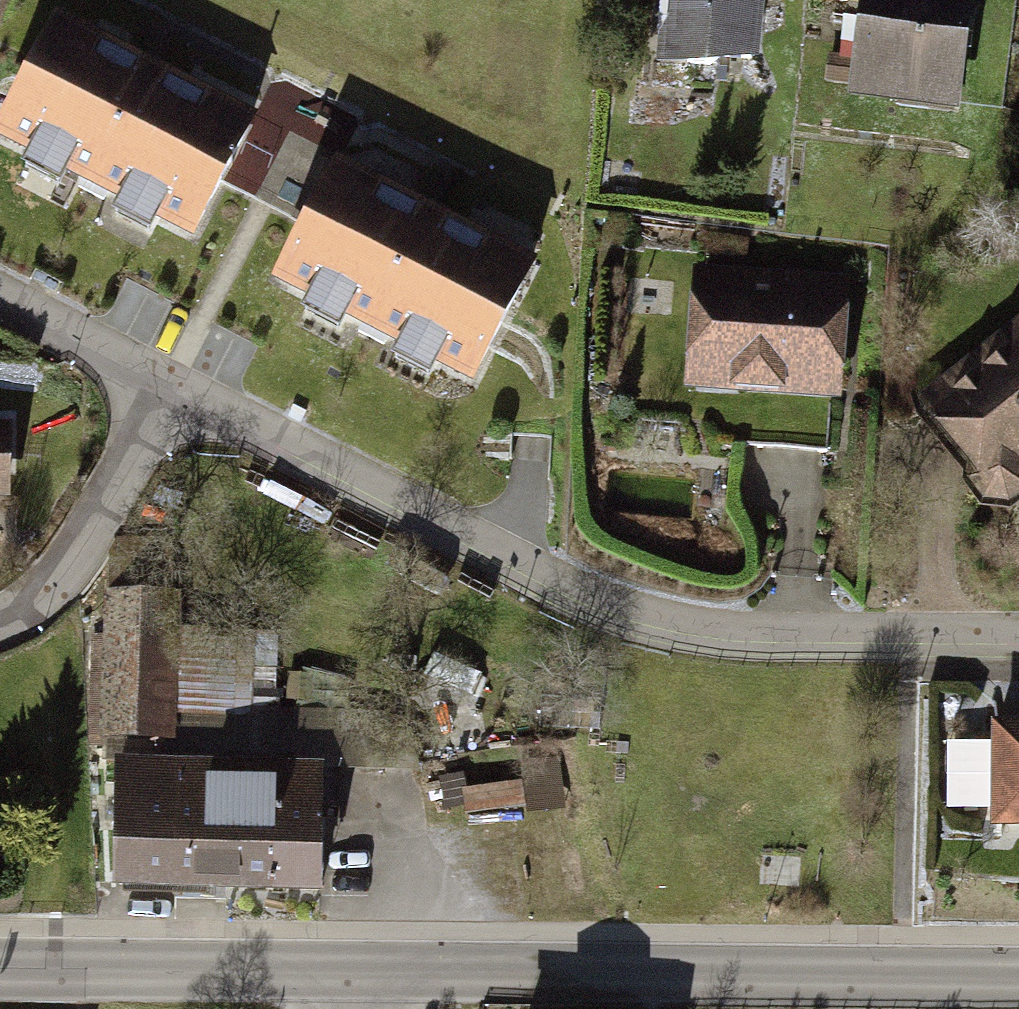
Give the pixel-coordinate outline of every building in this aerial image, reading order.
[(655,72),(749,80),(755,0),(661,0),(655,72)] [(973,14),(855,3),(846,104),(964,115),(973,14)] [(54,4),(0,107),(0,137),(23,149),(18,158),(56,178),(60,170),(110,196),(105,207),(147,228),(153,217),(189,236),(256,110),(54,4)] [(535,254),(333,149),(267,275),(302,294),(297,303),(335,323),(339,315),(389,341),(384,351),(426,373),(432,362),(468,381),(535,254)] [(843,281),(687,272),(680,396),(836,405),(843,281)] [(906,401),(990,524),(1018,505),(1018,316),(1009,315),(906,401)] [(0,424),(0,492),(12,493),(15,425),(0,424)] [(984,726),(985,825),(1018,825),(1018,725),(984,726)] [(320,759),(110,750),(105,864),(315,873),(320,759)] [(567,766),(469,778),(473,809),(571,798),(567,766)]
